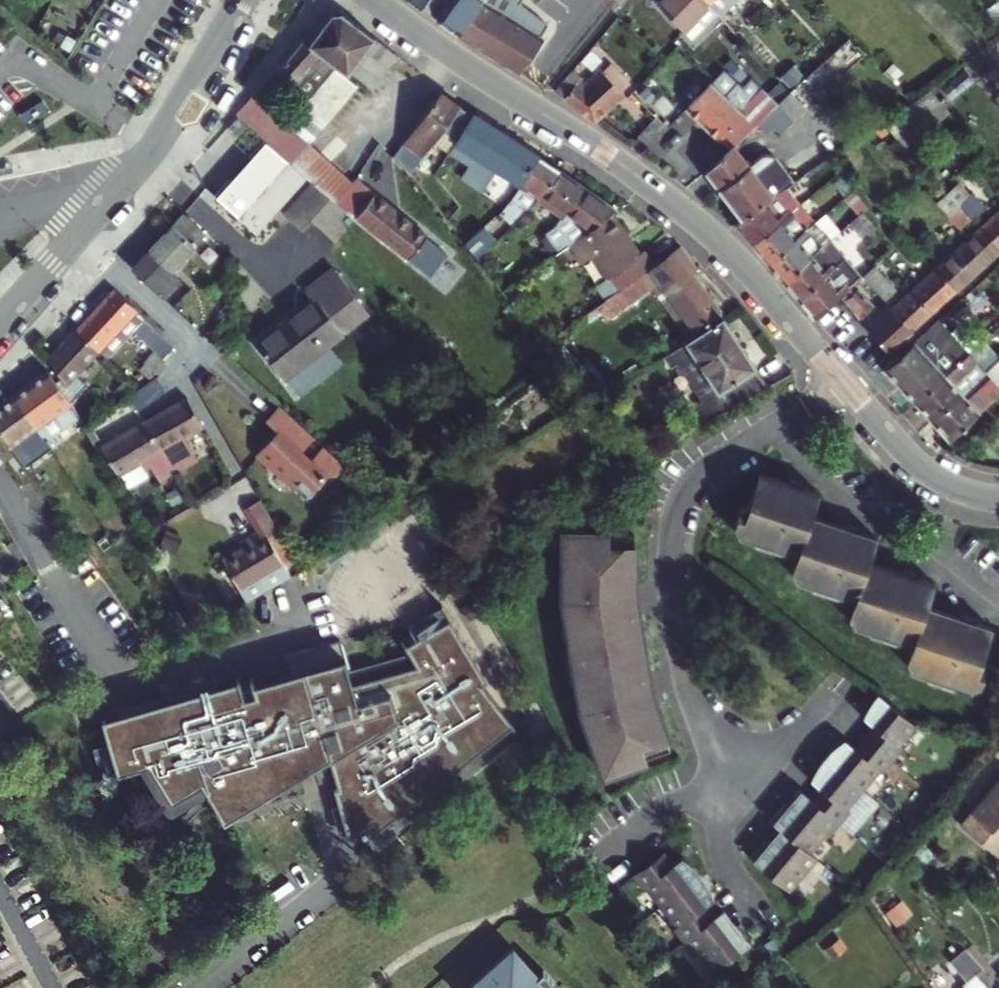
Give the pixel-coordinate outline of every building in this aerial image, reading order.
[(432,17),(444,0),(411,0),(411,1),(432,17)] [(460,34),(482,0),(454,0),(440,20),(460,34)] [(484,0),(482,0),(460,34),(459,36),(519,73),(522,68),(540,36),(537,33),(545,21),(515,2),(507,15),(484,0)] [(659,4),(685,31),(694,23),(702,31),(719,14),(710,4),(705,0),(662,0),(659,4)] [(710,4),(719,14),(742,38),(747,33),(724,9),(734,0),(705,0),(710,4)] [(312,89),(322,77),(333,66),(335,64),(345,72),(346,71),(354,61),(363,49),(371,37),(340,11),(329,13),(308,42),(302,39),(278,70),(294,85),(298,82),(305,89),(301,92),(305,96),(312,89)] [(694,23),(685,31),(694,40),(702,31),(694,23)] [(371,37),(363,49),(385,65),(393,55),(371,37)] [(779,104),(787,113),(795,122),(866,55),(849,38),(820,65),(794,90),(779,104)] [(363,49),(354,61),(376,77),(385,65),(363,49)] [(369,87),(376,77),(354,61),(346,71),(369,87)] [(586,84),(572,74),(557,91),(595,119),(622,93),(620,90),(628,81),(610,65),(603,72),(601,70),(586,84)] [(333,66),(322,77),(343,97),(353,86),(333,66)] [(734,146),(754,127),(779,104),(750,78),(741,87),(723,69),(713,79),(688,106),(731,148),(734,146)] [(322,77),(312,89),(333,109),(343,97),(322,77)] [(305,96),(302,99),(324,119),(333,109),(312,89),(305,96)] [(446,150),(470,113),(436,90),(389,153),(405,174),(430,142),(445,153),(446,150)] [(885,122),(894,132),(938,101),(929,90),(913,102),(885,122)] [(251,93),(235,112),(262,137),(265,140),(282,121),(251,93)] [(302,99),(292,110),(314,130),(324,119),(302,99)] [(787,113),(779,104),(754,127),(763,136),(787,113)] [(314,130),(292,110),(284,120),(306,141),(314,130)] [(536,157),(470,113),(446,150),(467,164),(465,168),(467,170),(463,176),(471,181),(478,171),(511,193),(536,157)] [(665,127),(656,117),(638,136),(647,145),(665,127)] [(287,160),(305,141),(306,141),(284,120),(282,121),(265,140),(267,142),(280,154),(287,160)] [(265,140),(262,137),(246,153),(253,159),(231,181),(225,175),(210,191),(253,232),(304,176),(297,169),(287,160),(280,154),(267,142),(265,140)] [(287,160),(297,169),(314,149),(305,141),(287,160)] [(719,188),(744,216),(793,184),(776,161),(774,158),(771,156),(766,155),(763,156),(759,157),(750,163),(734,146),(731,148),(706,173),(719,188)] [(304,176),(307,179),(325,159),(314,149),(297,169),(304,176)] [(554,170),(536,157),(511,193),(509,197),(495,210),(507,227),(527,209),(554,170)] [(314,186),(318,190),(336,169),(325,159),(307,179),(312,184),(314,186)] [(331,202),(349,181),(336,169),(318,190),(331,202)] [(548,254),(564,243),(605,214),(611,210),(554,170),(527,209),(551,226),(541,235),(546,240),(540,244),(548,254)] [(793,184),(744,216),(735,222),(752,242),(801,203),(794,196),(805,186),(800,179),(793,184)] [(345,208),(353,198),(359,190),(349,181),(331,202),(342,211),(345,208)] [(960,181),(946,194),(967,219),(981,206),(960,181)] [(362,206),(355,216),(379,236),(389,224),(393,227),(402,216),(364,185),(359,190),(353,198),(362,206)] [(314,186),(285,220),(299,232),(309,220),(325,234),(337,218),(342,211),(331,202),(318,190),(314,186)] [(959,227),(967,219),(946,194),(939,200),(959,227)] [(353,198),(345,208),(355,216),(362,206),(353,198)] [(752,242),(768,261),(816,221),(801,203),(752,242)] [(172,267),(204,231),(181,211),(149,246),(153,250),(137,268),(161,289),(177,271),(172,267)] [(998,250),(998,211),(977,231),(996,253),(998,250)] [(621,287),(636,276),(645,269),(648,267),(641,258),(636,250),(631,253),(605,214),(564,243),(577,260),(585,255),(611,293),(621,287)] [(389,224),(379,236),(420,269),(427,261),(430,256),(415,244),(423,234),(402,216),(393,227),(389,224)] [(325,234),(333,241),(344,228),(337,218),(325,234)] [(768,261),(783,278),(830,238),(816,221),(768,261)] [(471,258),(493,239),(481,223),(459,243),(471,258)] [(957,290),(996,253),(977,231),(937,267),(957,290)] [(783,278),(799,297),(847,257),(830,238),(783,278)] [(648,267),(645,269),(692,331),(716,313),(689,275),(681,264),(687,260),(675,248),(664,256),(648,267)] [(799,297),(815,316),(839,295),(850,285),(862,274),(847,257),(799,297)] [(681,264),(689,275),(697,270),(687,260),(681,264)] [(862,274),(885,300),(892,294),(888,290),(894,285),(874,264),(862,274)] [(935,310),(957,290),(937,267),(915,288),(935,310)] [(367,311),(329,270),(304,293),(314,303),(281,335),(307,368),(320,386),(343,363),(328,348),(367,311)] [(636,276),(621,287),(625,294),(640,282),(636,276)] [(854,290),(850,285),(839,295),(860,317),(873,306),(856,288),(854,290)] [(74,327),(96,348),(133,308),(111,287),(74,327)] [(935,310),(915,288),(892,308),(913,330),(935,310)] [(890,351),(913,330),(892,308),(870,328),(890,351)] [(764,385),(719,318),(660,355),(668,368),(677,363),(700,399),(692,404),(702,420),(764,385)] [(145,362),(158,374),(166,366),(161,361),(166,356),(174,346),(146,320),(139,329),(158,347),(145,362)] [(950,331),(939,320),(929,329),(940,340),(950,331)] [(56,374),(65,390),(68,387),(65,382),(96,348),(74,327),(46,356),(56,374)] [(320,386),(307,368),(281,335),(262,353),(290,384),(306,400),(320,386)] [(915,401),(969,352),(961,345),(938,366),(916,341),(897,358),(886,368),(915,401)] [(915,401),(931,419),(985,371),(997,361),(980,342),(969,352),(915,401)] [(997,361),(985,371),(998,386),(998,359),(997,361)] [(45,369),(12,393),(46,438),(76,415),(63,391),(65,390),(56,374),(53,380),(45,369)] [(950,440),(998,395),(998,386),(985,371),(931,419),(950,440)] [(164,390),(155,377),(139,388),(127,396),(135,409),(164,390)] [(0,402),(0,433),(8,444),(23,465),(40,454),(51,446),(46,438),(12,393),(0,402)] [(183,397),(142,420),(158,449),(199,425),(183,397)] [(334,472),(343,463),(321,443),(308,456),(299,448),(312,435),(276,403),(263,417),(275,428),(282,435),(278,440),(274,437),(267,437),(255,450),(273,466),(274,464),(290,478),(288,480),(305,495),(319,479),(320,479),(321,478),(321,477),(322,476),(322,474),(322,473),(321,472),(334,472)] [(116,473),(138,460),(143,468),(150,464),(157,475),(170,468),(158,449),(142,420),(100,444),(116,473)] [(275,428),(267,437),(274,437),(278,440),(282,435),(275,428)] [(984,619),(968,614),(967,610),(958,607),(953,609),(920,598),(927,574),(913,569),(912,566),(901,562),(897,564),(863,553),(870,533),(853,528),(851,524),(837,519),(833,521),(808,513),(814,493),(799,488),(797,485),(786,481),(783,483),(755,474),(745,505),(737,507),(730,526),(733,534),(747,538),(749,543),(775,551),(779,549),(790,553),(785,569),(790,575),(804,580),(805,584),(831,593),(836,591),(848,595),(843,611),(848,620),(860,624),(863,629),(890,638),(895,635),(905,638),(901,655),(904,662),(918,667),(919,670),(946,679),(951,677),(964,681),(973,677),(979,659),(975,651),(984,619)] [(274,528),(257,498),(248,503),(265,533),(274,528)] [(262,534),(265,533),(248,503),(241,507),(258,537),(218,559),(243,603),(286,576),(262,534)] [(629,536),(558,535),(558,603),(575,707),(599,775),(665,751),(643,690),(639,691),(637,679),(642,678),(632,616),(626,616),(626,603),(629,603),(629,536)] [(243,603),(218,559),(205,567),(230,611),(243,603)] [(163,718),(117,733),(134,784),(162,774),(175,802),(200,790),(224,838),(298,802),(295,788),(327,781),(336,824),(374,818),(382,827),(508,727),(478,688),(484,685),(442,615),(417,630),(421,637),(400,650),(404,657),(345,677),(335,647),(280,666),(286,684),(238,700),(236,693),(219,699),(215,689),(175,702),(173,696),(157,701),(163,718)] [(898,715),(873,695),(871,697),(887,712),(898,715)] [(857,718),(866,724),(871,729),(862,740),(853,751),(847,747),(839,740),(833,744),(828,748),(823,753),(819,758),(814,763),(811,768),(808,774),(805,780),(813,786),(820,792),(810,803),(801,815),(784,801),(766,823),(774,830),(789,842),(780,852),(766,840),(747,862),(784,892),(811,860),(805,855),(823,833),(827,836),(837,825),(846,814),(842,810),(858,791),(875,770),(880,774),(889,763),(899,751),(894,747),(911,727),(898,715),(887,712),(871,697),(865,703),(857,718)] [(871,729),(866,724),(856,736),(862,740),(871,729)] [(853,751),(862,740),(856,736),(847,747),(853,751)] [(956,827),(993,858),(998,850),(998,775),(956,827)] [(810,803),(820,792),(813,786),(804,798),(810,803)] [(784,801),(801,815),(810,803),(804,798),(794,790),(784,801)] [(789,842),(774,830),(766,840),(780,852),(789,842)] [(659,852),(653,857),(662,869),(668,865),(659,852)] [(636,889),(640,886),(657,907),(673,929),(669,932),(678,943),(686,954),(690,951),(707,973),(744,944),(727,922),(713,933),(704,922),(696,911),(702,906),(711,899),(702,885),(696,877),(692,872),(678,857),(668,865),(662,869),(653,857),(627,877),(636,889)] [(711,917),(702,906),(696,911),(704,922),(711,917)] [(718,911),(711,917),(704,922),(713,933),(727,922),(718,911)] [(833,938),(822,947),(831,958),(842,950),(833,938)] [(960,950),(974,967),(980,963),(966,945),(960,950)] [(545,973),(539,979),(514,950),(471,987),(557,987),(545,973)] [(980,963),(974,967),(960,950),(958,952),(986,987),(998,987),(998,985),(980,963)] [(958,952),(944,963),(965,987),(986,987),(958,952)]
